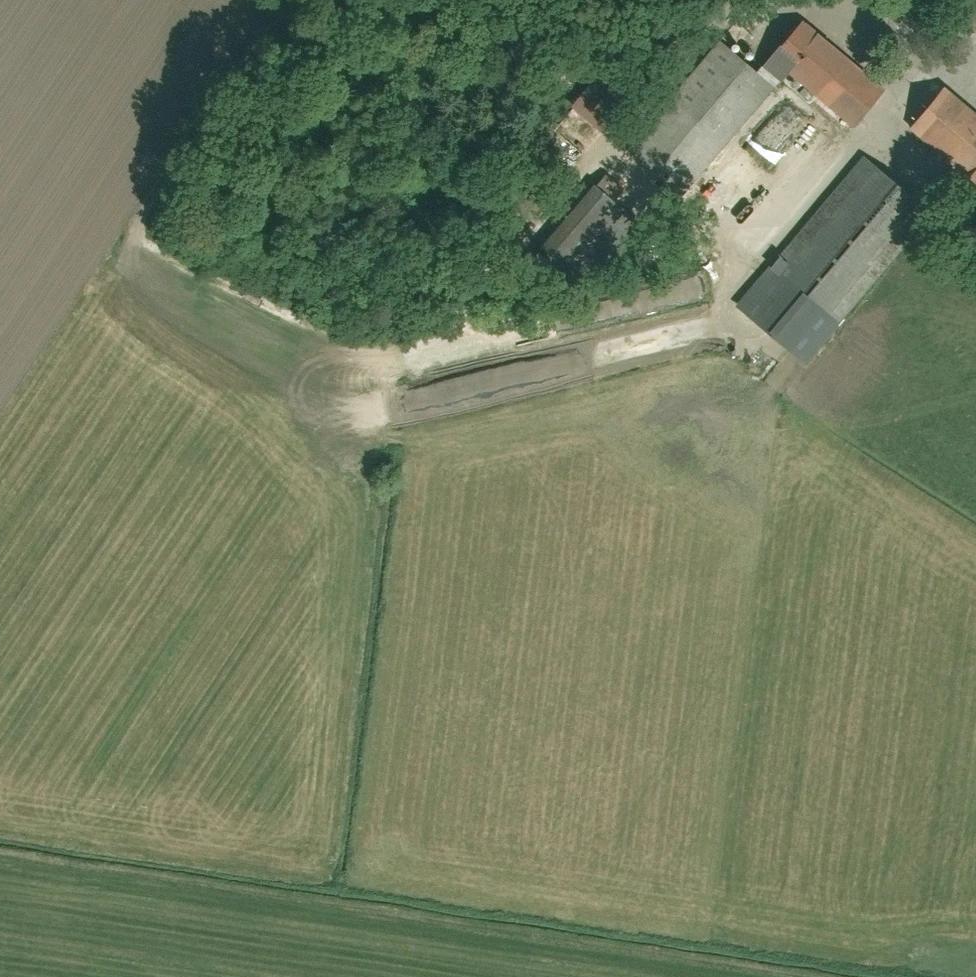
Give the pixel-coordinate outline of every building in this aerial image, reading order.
[(628,145),(684,192),(780,77),(843,130),(874,91),(788,20),(756,59),(723,31),(628,145)] [(905,123),(975,179),(975,109),(975,110),(938,81),(905,123)] [(818,303),(836,318),(932,206),(874,157),(779,269),(818,303)] [(587,191),(528,257),(563,288),(622,223),(587,191)]
